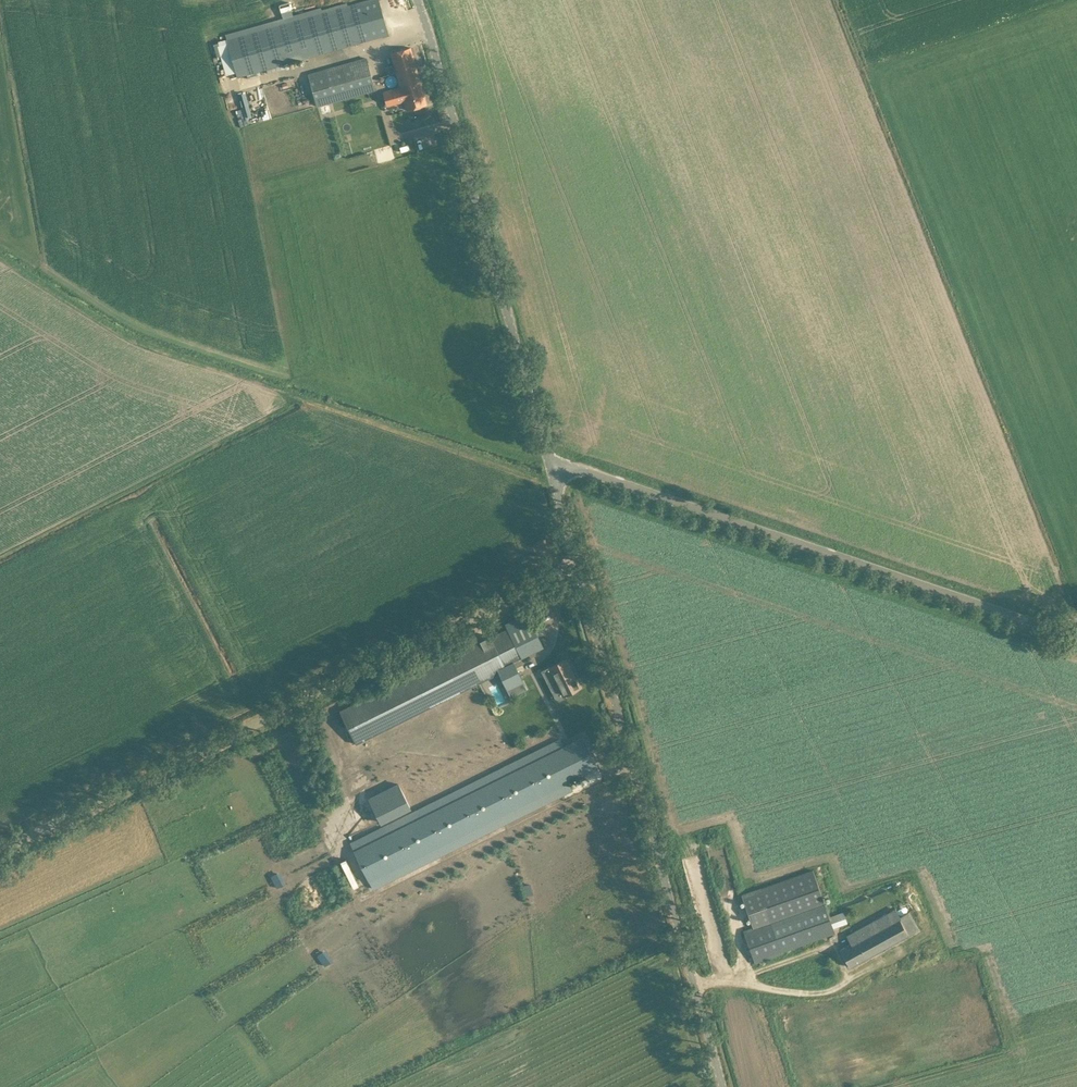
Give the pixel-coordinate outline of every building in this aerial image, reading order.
[(237,76),(389,33),(379,0),(368,0),(227,40),(237,76)] [(281,12),(291,9),(289,2),(279,5),(281,12)] [(411,47),(391,53),(401,89),(393,92),(396,101),(404,99),(407,109),(406,109),(406,110),(427,104),(427,103),(411,47)] [(308,73),(317,106),(375,89),(366,57),(308,73)] [(507,688),(523,680),(513,660),(544,646),(527,613),(505,624),(507,628),(339,709),(356,744),(499,673),(507,688)] [(577,678),(575,679),(565,659),(543,670),(553,690),(560,686),(564,695),(581,686),(577,678)] [(583,736),(564,746),(560,739),(351,843),(374,888),(573,789),(569,781),(598,767),(583,736)] [(412,808),(399,782),(369,797),(382,823),(412,808)] [(743,931),(755,963),(783,953),(782,951),(835,932),(833,928),(848,923),(843,911),(829,916),(813,870),(741,895),(753,927),(743,931)] [(280,871),(271,876),(277,888),(286,883),(280,871)] [(900,916),(896,909),(847,936),(851,943),(849,944),(840,949),(849,967),(918,928),(909,911),(900,916)] [(325,950),(317,955),(325,966),(333,961),(325,950)]
